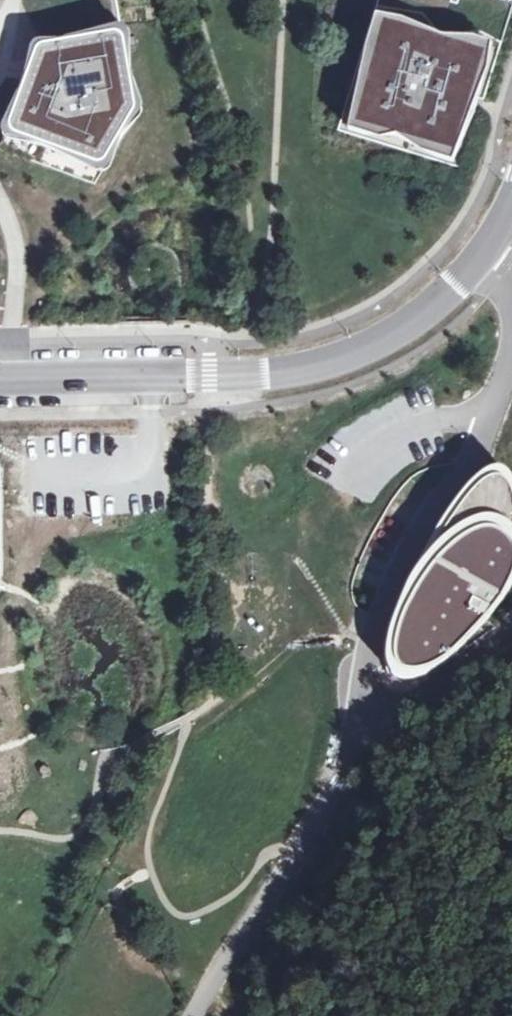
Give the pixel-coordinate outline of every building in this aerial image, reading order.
[(378,1),(375,0),(372,0),(369,8),(375,9),(338,130),(417,155),(415,160),(423,163),(425,158),(462,169),(511,8),(511,0),(378,0),(378,1)] [(47,56),(36,52),(23,87),(11,121),(24,125),(20,137),(93,164),(101,152),(109,157),(127,126),(123,102),(134,101),(126,50),(116,52),(113,34),(51,45),(47,56)] [(385,661),(390,678),(405,689),(428,684),(478,642),(499,617),(511,594),(511,485),(511,484),(502,476),(487,479),(446,527),(419,565),(397,606),(388,638),(385,661)]
